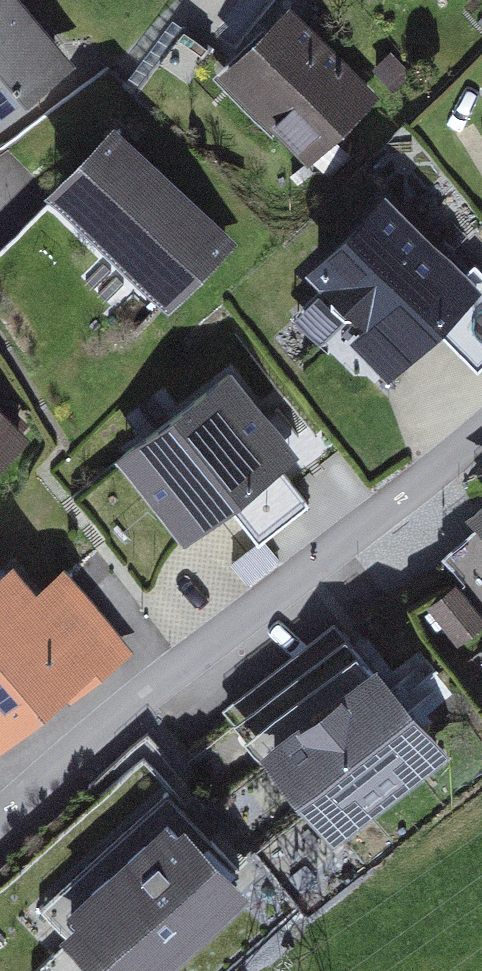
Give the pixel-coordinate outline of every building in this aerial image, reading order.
[(72,76),(12,0),(0,0),(0,132),(72,76)] [(378,113),(290,15),(210,87),(298,184),(378,113)] [(235,258),(123,134),(51,199),(163,323),(235,258)] [(395,202),(295,292),(383,390),(481,301),(481,298),(395,202)] [(310,456),(231,370),(116,473),(195,560),(240,519),(261,542),(305,502),(284,479),(310,456)] [(38,440),(0,404),(0,480),(38,440)] [(469,519),(481,536),(481,510),(469,519)] [(477,529),(444,551),(480,602),(481,601),(481,537),(477,529)] [(0,581),(0,751),(126,657),(64,574),(40,592),(20,566),(0,581)] [(428,603),(459,646),(481,629),(481,610),(460,580),(428,603)] [(343,629),(222,717),(325,857),(446,769),(343,629)] [(55,941),(82,970),(191,970),(264,906),(190,822),(55,941)]
